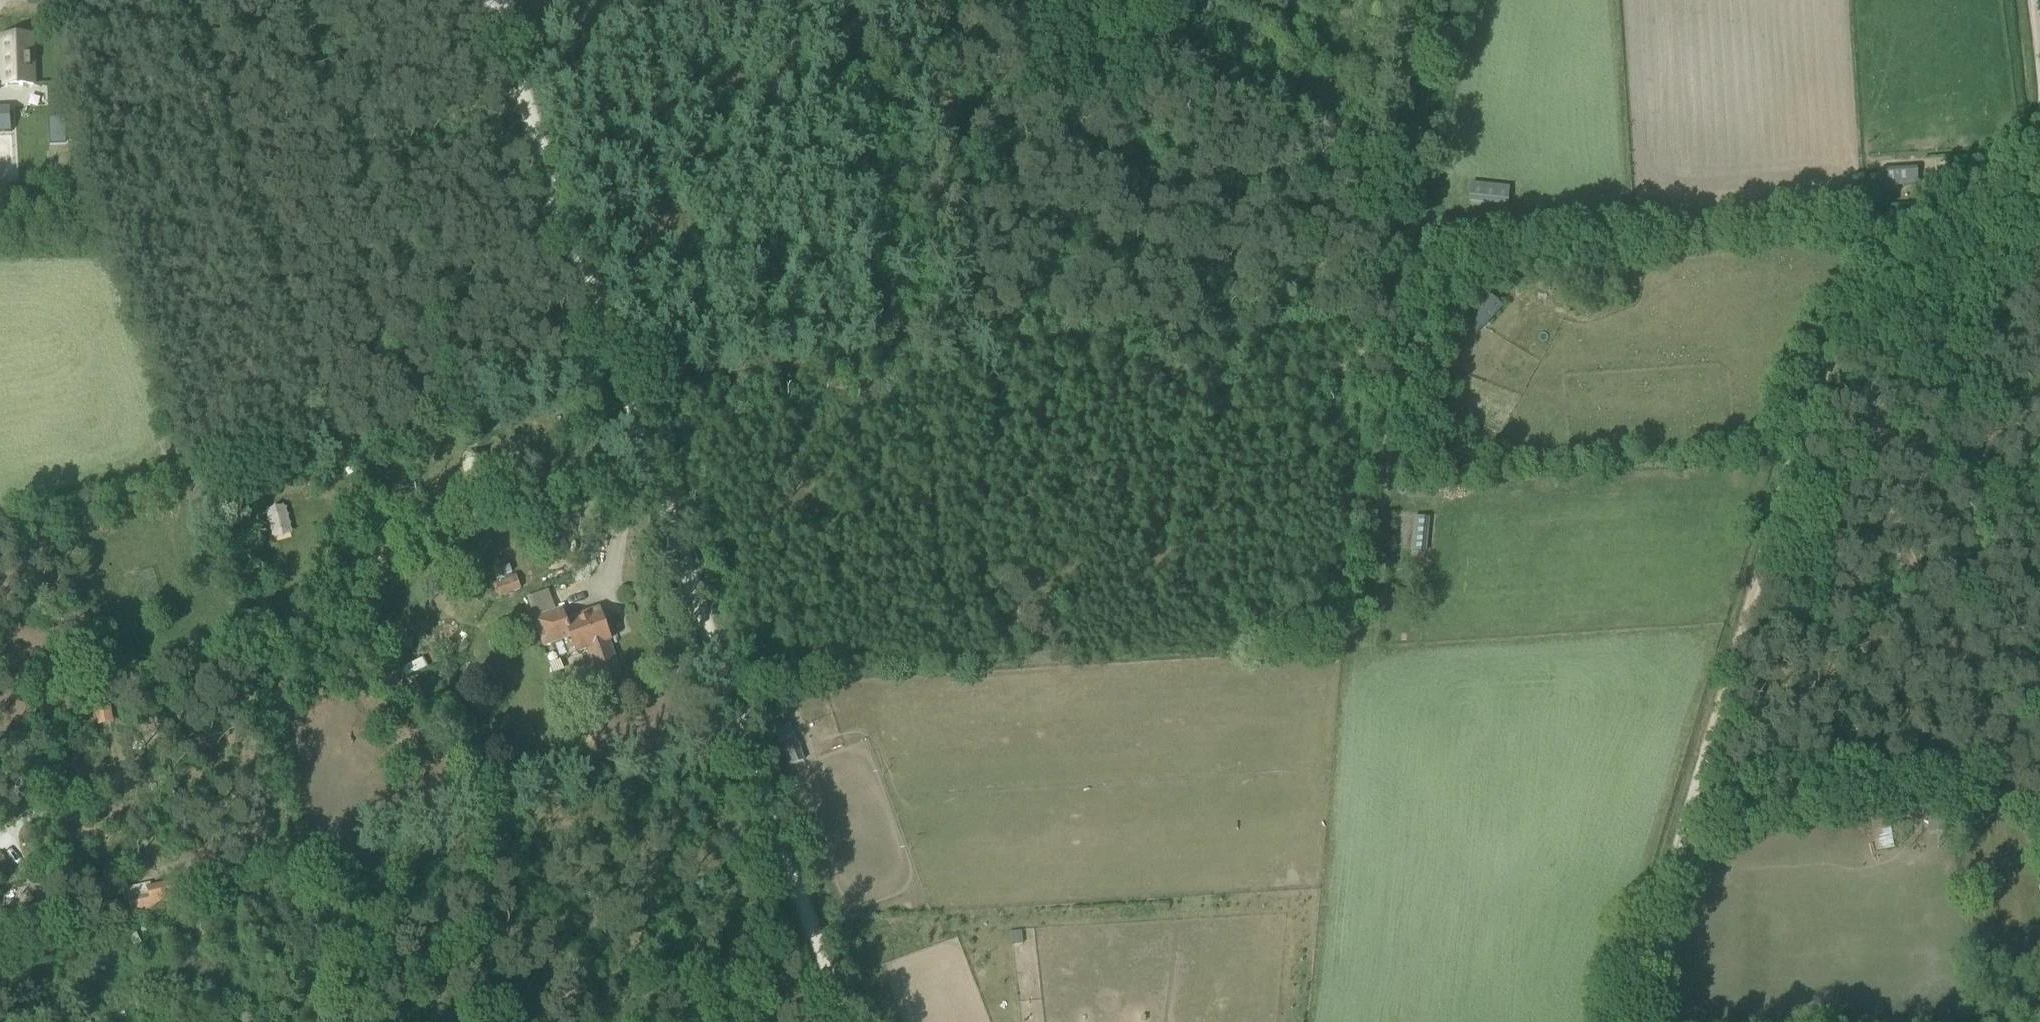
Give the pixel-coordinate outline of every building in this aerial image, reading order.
[(3,37),(5,85),(33,84),(31,36),(3,37)] [(11,133),(10,107),(0,108),(0,134),(11,133)] [(1921,165),(1880,168),(1883,202),(1924,199),(1921,165)] [(1504,189),(1477,184),(1474,201),(1502,206),(1504,189)] [(1476,337),(1503,307),(1489,295),(1462,324),(1476,337)] [(1426,557),(1429,519),(1413,517),(1410,556),(1426,557)] [(562,609),(544,616),(534,620),(545,649),(571,639),(577,654),(587,650),(604,696),(627,687),(610,642),(611,641),(599,609),(567,621),(562,609)] [(794,746),(786,723),(775,727),(788,765),(802,760),(796,745),(794,746)] [(1939,800),(1925,802),(1930,833),(1944,831),(1939,800)] [(1895,849),(1890,822),(1883,823),(1881,809),(1871,811),(1879,852),(1895,849)] [(134,913),(180,903),(176,883),(147,889),(148,895),(131,899),(134,913)]
